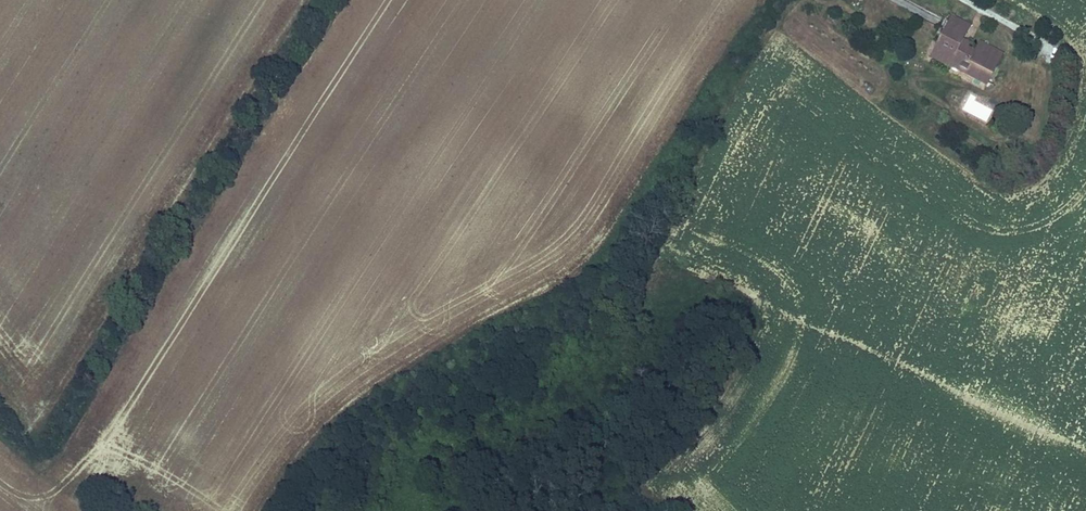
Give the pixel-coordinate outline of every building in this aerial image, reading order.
[(964,27),(963,30),(969,33),(973,25),(952,14),(949,19),(964,27)] [(949,19),(938,41),(943,43),(935,58),(949,66),(952,61),(989,80),(1004,51),(980,39),(976,48),(968,44),(970,41),(966,39),(969,33),(963,30),(964,27),(949,19)] [(943,43),(938,41),(930,56),(935,58),(943,43)] [(949,66),(987,85),(989,80),(952,61),(949,66)]
